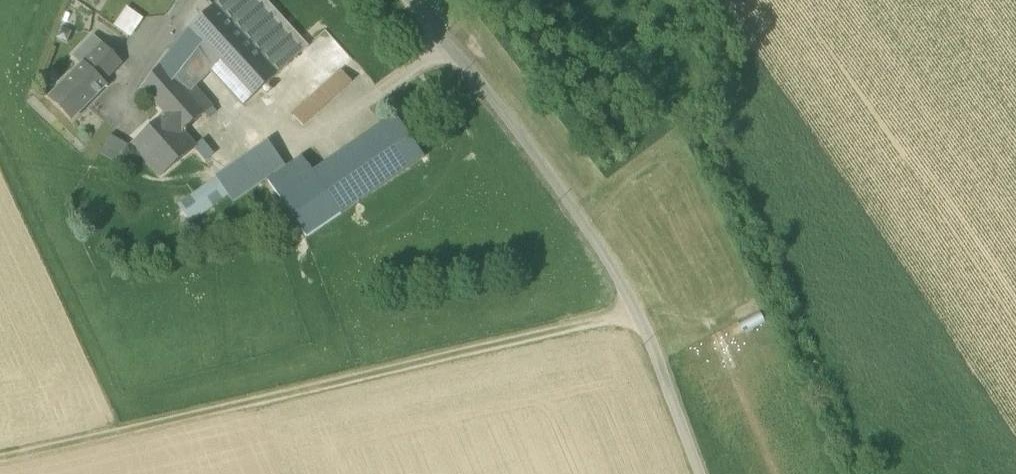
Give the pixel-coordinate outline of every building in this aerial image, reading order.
[(214,6),(275,76),(302,52),(255,0),(221,0),(214,6)] [(302,52),(302,53),(309,47),(266,0),(255,0),(302,52)] [(115,23),(131,34),(143,15),(127,5),(115,23)] [(214,6),(189,28),(220,62),(211,71),(243,106),(275,76),(214,6)] [(195,88),(211,71),(220,62),(189,28),(160,65),(184,91),(185,90),(192,97),(197,92),(195,88)] [(83,62),(103,82),(122,63),(93,35),(73,56),(81,64),(83,62)] [(48,98),(71,121),(106,85),(103,82),(83,62),(81,64),(48,98)] [(211,108),(197,92),(192,97),(185,90),(184,91),(160,65),(142,88),(165,114),(182,133),(205,113),(211,108)] [(293,113),(303,125),(351,83),(340,71),(293,113)] [(211,108),(205,113),(209,118),(215,113),(211,108)] [(132,144),(160,176),(195,148),(195,147),(182,133),(165,114),(132,144)] [(394,115),(312,173),(340,214),(422,157),(394,115)] [(99,152),(119,163),(129,146),(109,135),(99,152)] [(202,141),(195,147),(195,148),(206,161),(213,154),(202,141)] [(267,143),(217,177),(230,193),(229,194),(235,201),(266,180),(284,167),(267,143)] [(306,237),(340,214),(312,173),(302,157),(285,168),(284,167),(266,180),(306,237)] [(178,205),(190,222),(229,194),(230,193),(217,177),(178,205)]
